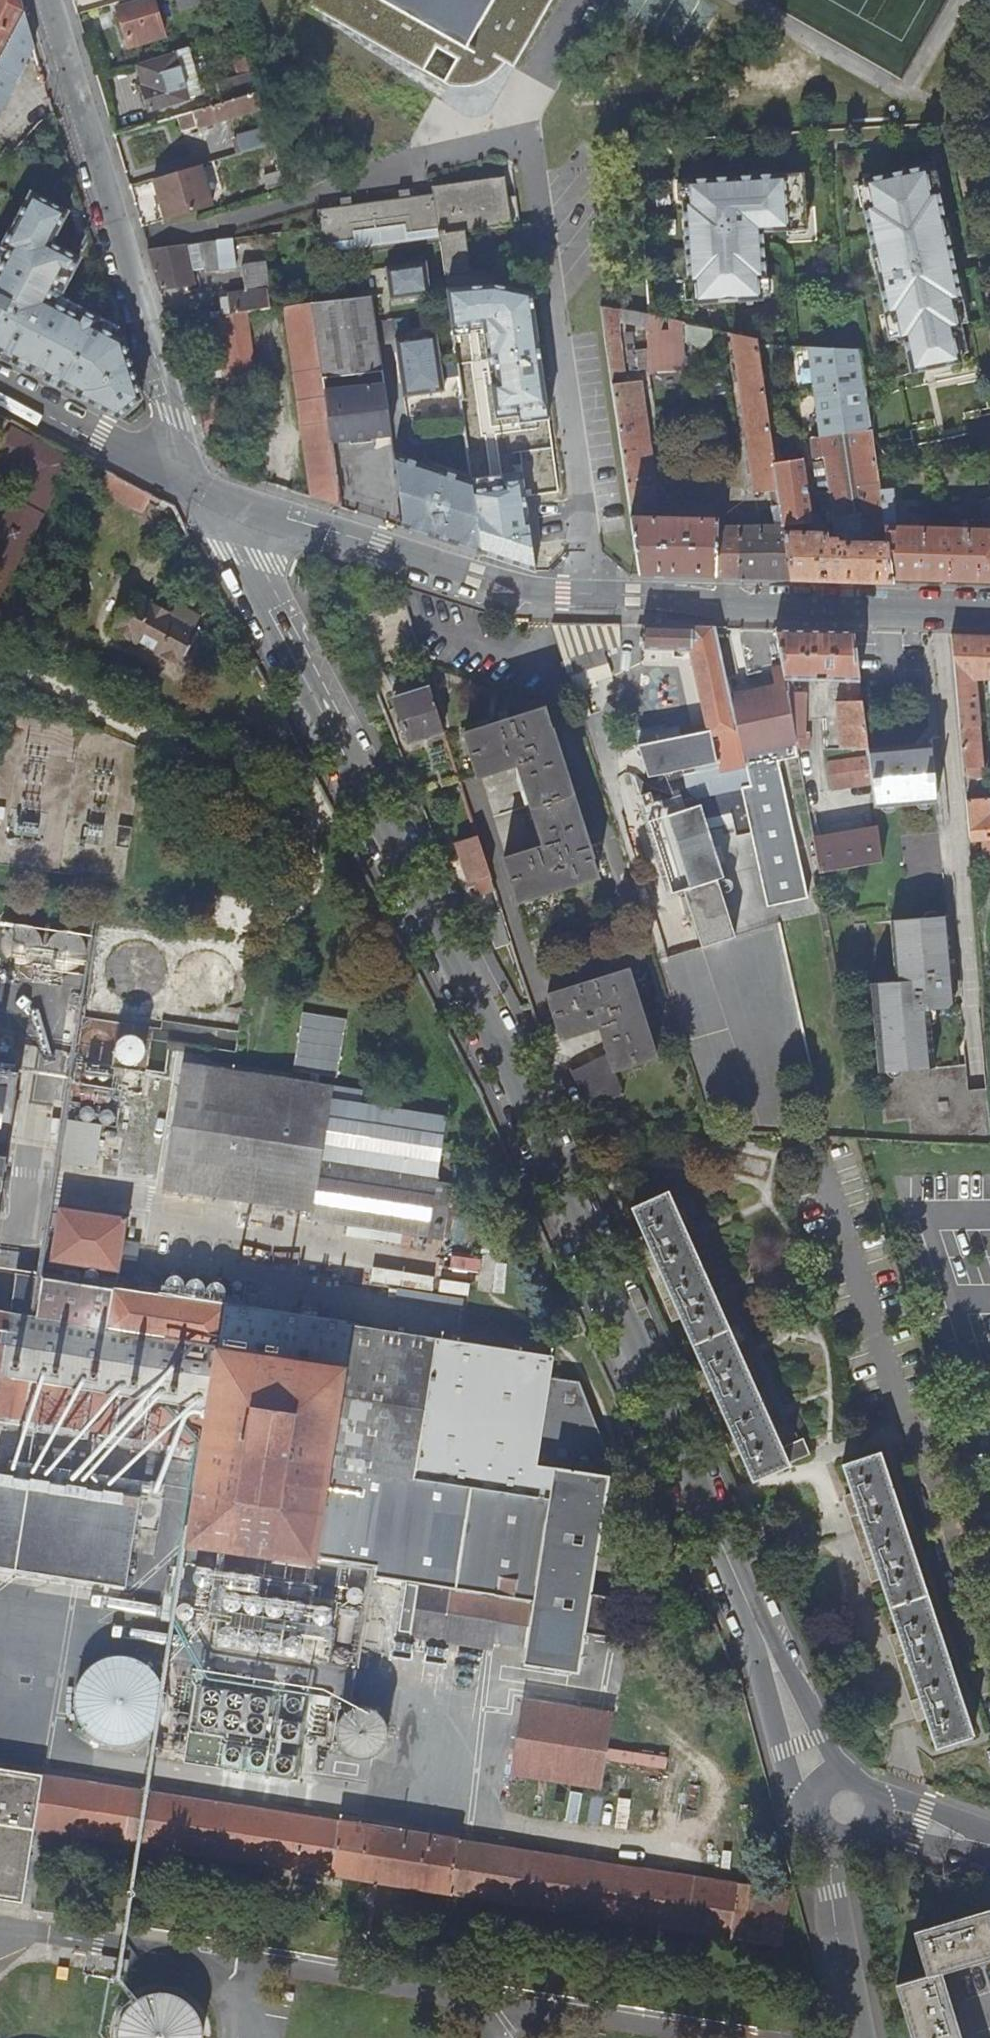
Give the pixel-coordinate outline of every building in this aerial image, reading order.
[(25,12),(21,0),(0,0),(0,53),(2,54),(25,12)] [(154,0),(153,0),(120,10),(131,49),(166,38),(154,0)] [(181,12),(224,0),(177,0),(181,12)] [(34,43),(25,12),(2,54),(0,59),(0,111),(1,111),(34,43)] [(191,48),(176,52),(177,56),(190,99),(203,94),(191,48)] [(144,92),(151,112),(190,99),(177,56),(140,68),(147,91),(144,92)] [(217,86),(222,104),(259,94),(248,57),(235,61),(241,79),(217,86)] [(222,104),(181,116),(186,133),(264,109),(259,94),(222,104)] [(240,139),(244,154),(275,145),(270,130),(240,139)] [(904,341),(911,374),(962,363),(955,330),(962,329),(956,303),(962,301),(950,245),(944,246),(939,221),(945,220),(938,190),(933,191),(928,166),(904,171),(905,177),(887,181),(886,175),(863,180),(868,205),(862,206),(872,251),(878,250),(882,273),(877,274),(886,317),(892,316),(898,343),(904,341)] [(202,167),(154,181),(168,222),(215,208),(202,167)] [(287,186),(283,172),(267,177),(271,191),(287,186)] [(805,174),(685,180),(686,199),(683,200),(688,284),(693,284),(694,304),(718,303),(718,297),(737,296),(738,302),(762,301),(761,280),(766,280),(763,233),(788,232),(788,229),(808,228),(805,174)] [(352,205),(342,207),(317,211),(320,229),(325,259),(366,254),(439,244),(444,277),(446,291),(496,287),(494,267),(471,270),(466,231),(512,225),(506,175),(433,185),(434,192),(411,196),(401,198),(352,205)] [(410,188),(400,189),(401,198),(411,196),(410,188)] [(16,363),(115,415),(140,394),(122,336),(56,300),(79,256),(48,240),(64,209),(27,189),(0,240),(0,355),(16,363)] [(342,207),(352,205),(350,197),(340,198),(342,207)] [(945,220),(939,221),(944,246),(950,245),(951,245),(946,220),(945,220)] [(202,245),(206,269),(206,271),(237,268),(234,241),(202,245)] [(191,270),(206,269),(202,245),(186,247),(191,270)] [(151,251),(149,252),(160,290),(195,285),(191,270),(186,247),(151,251)] [(427,263),(387,269),(392,301),(431,295),(427,263)] [(246,314),(271,311),(265,265),(242,268),(246,293),(229,296),(229,299),(222,300),(224,316),(231,315),(231,317),(246,314)] [(496,407),(493,387),(520,382),(546,378),(534,295),(496,287),(497,297),(448,304),(462,400),(468,444),(505,439),(500,406),(496,407)] [(392,433),(373,298),(332,301),(311,304),(332,443),(392,433)] [(311,304),(286,308),(313,500),(341,509),(332,443),(311,304)] [(621,312),(599,305),(606,373),(629,369),(621,312)] [(230,386),(255,383),(246,314),(231,317),(219,319),(230,386)] [(682,368),(679,325),(650,320),(654,369),(682,368)] [(437,335),(397,341),(405,398),(445,392),(437,335)] [(775,465),(758,348),(758,341),(734,336),(757,497),(773,495),(774,513),(782,511),(775,465)] [(826,534),(785,534),(792,581),(892,583),(892,578),(878,477),(861,354),(810,351),(821,437),(812,438),(815,459),(825,458),(830,493),(819,495),(822,510),(833,508),(837,534),(838,534),(837,539),(827,540),(826,534)] [(546,378),(520,382),(535,497),(562,493),(546,378)] [(217,381),(203,386),(206,396),(220,392),(217,381)] [(608,386),(628,514),(654,513),(654,502),(659,502),(641,383),(608,386)] [(12,424),(0,446),(0,454),(30,470),(0,526),(0,601),(76,458),(12,424)] [(437,430),(411,433),(412,440),(425,438),(426,445),(439,443),(437,430)] [(473,481),(395,455),(406,529),(433,538),(483,555),(475,493),(473,481)] [(813,522),(804,461),(775,465),(782,511),(784,526),(813,522)] [(108,472),(96,494),(141,518),(153,496),(108,472)] [(987,533),(945,531),(945,525),(936,525),(935,531),(898,531),(891,475),(878,477),(892,578),(989,581),(989,533),(987,533)] [(475,493),(483,555),(518,566),(511,513),(506,513),(503,489),(475,493)] [(987,533),(989,533),(989,498),(981,500),(987,533)] [(633,519),(642,576),(792,581),(785,534),(785,532),(719,533),(720,521),(633,519)] [(172,616),(130,594),(112,629),(180,664),(198,629),(194,627),(199,617),(177,605),(172,616)] [(621,625),(553,623),(579,705),(601,699),(599,694),(615,689),(608,664),(620,647),(621,625)] [(686,787),(698,796),(742,787),(750,785),(730,695),(716,627),(645,626),(645,636),(642,636),(641,643),(644,643),(644,651),(692,652),(711,735),(638,744),(649,777),(718,761),(719,767),(683,773),(686,787)] [(851,681),(859,682),(853,631),(777,629),(784,667),(787,679),(851,681)] [(970,840),(984,839),(985,854),(989,854),(989,807),(989,800),(988,800),(977,681),(989,680),(989,635),(952,634),(970,840)] [(787,679),(784,667),(774,669),(777,686),(730,695),(750,785),(742,787),(767,906),(775,904),(808,897),(780,760),(801,756),(799,749),(787,683),(787,679)] [(794,681),(787,683),(799,749),(811,748),(811,731),(807,730),(808,690),(803,691),(802,686),(795,687),(794,681)] [(862,701),(859,682),(851,681),(851,698),(838,699),(838,702),(837,702),(843,749),(868,749),(862,701)] [(396,698),(409,740),(445,729),(432,687),(396,698)] [(580,708),(587,730),(593,728),(586,706),(580,708)] [(554,728),(552,728),(546,708),(466,733),(479,777),(519,765),(519,780),(536,834),(545,846),(505,858),(519,902),(599,878),(592,857),(594,856),(554,728)] [(899,749),(899,748),(868,752),(869,757),(872,784),(875,810),(937,803),(931,745),(914,747),(912,748),(908,747),(905,747),(903,748),(899,749)] [(828,763),(831,790),(872,784),(869,757),(828,763)] [(684,889),(717,878),(724,876),(702,805),(668,815),(676,839),(668,842),(683,889),(684,889)] [(882,861),(878,832),(817,844),(822,872),(882,861)] [(478,836),(458,843),(472,887),(478,885),(481,896),(496,891),(478,836)] [(735,935),(717,878),(684,889),(702,945),(735,935)] [(487,918),(497,948),(513,943),(503,913),(487,918)] [(956,1003),(949,918),(892,923),(898,984),(873,986),(881,1074),(936,1070),(931,1011),(949,1009),(956,1003)] [(657,1058),(629,970),(548,996),(562,1040),(600,1028),(608,1055),(573,1072),(591,1111),(623,1096),(614,1071),(657,1058)] [(186,1068),(168,1190),(317,1211),(315,1223),(430,1239),(447,1119),(329,1102),(331,1088),(186,1068)] [(22,1072),(0,1069),(0,1210),(22,1072)] [(781,1450),(667,1194),(632,1210),(646,1240),(637,1244),(671,1321),(680,1317),(705,1374),(696,1378),(730,1455),(739,1451),(753,1482),(789,1466),(788,1464),(810,1455),(803,1440),(781,1450)] [(129,1218),(60,1209),(52,1263),(121,1272),(121,1270),(135,1272),(139,1241),(126,1240),(129,1218)] [(518,1602),(532,1604),(534,1588),(555,1591),(575,1466),(620,1473),(626,1446),(593,1368),(572,1365),(572,1362),(349,1327),(343,1367),(220,1348),(226,1307),(0,1272),(0,1416),(206,1448),(192,1541),(377,1570),(376,1576),(381,1580),(423,1587),(422,1593),(434,1595),(435,1589),(518,1602)] [(973,1737),(879,1454),(843,1466),(854,1499),(845,1502),(872,1581),(880,1578),(900,1638),(892,1640),(918,1718),(926,1715),(937,1750),(973,1737)] [(174,1489),(51,1468),(31,1588),(154,1609),(174,1489)] [(532,1604),(518,1602),(516,1616),(541,1620),(543,1606),(532,1604)] [(540,1630),(541,1620),(516,1616),(515,1626),(540,1630)] [(125,1749),(134,1747),(143,1743),(151,1737),(158,1730),(162,1722),(165,1713),(166,1703),(166,1694),(163,1685),(158,1676),(151,1669),(144,1663),(135,1659),(126,1657),(116,1657),(106,1659),(98,1663),(90,1669),(83,1676),(79,1684),(76,1693),(75,1703),(75,1712),(78,1722),(83,1730),(90,1737),(97,1743),(106,1747),(115,1749),(125,1749)] [(513,1775),(600,1790),(613,1717),(574,1710),(577,1690),(531,1682),(520,1687),(518,1701),(525,1702),(513,1775)] [(750,1731),(620,1711),(606,1798),(754,1821),(758,1801),(740,1798),(750,1731)] [(364,1763),(368,1762),(373,1760),(377,1758),(381,1755),(384,1751),(386,1747),(387,1743),(388,1738),(387,1733),(386,1729),(384,1724),(381,1721),(377,1717),(373,1715),(369,1713),(364,1713),(359,1713),(355,1714),(350,1716),(346,1719),(343,1722),(340,1726),(339,1731),(338,1735),(338,1740),(339,1745),(340,1749),(343,1753),(346,1757),(350,1759),(354,1761),(359,1762),(364,1763)] [(729,1941),(738,1886),(0,1769),(0,1899),(20,1902),(31,1830),(729,1941)] [(750,1888),(738,1886),(729,1941),(742,1943),(750,1888)] [(750,1888),(742,1943),(780,1949),(789,1894),(750,1888)] [(906,2037),(954,2037),(936,1979),(948,1975),(989,1963),(989,1923),(988,1916),(912,1939),(925,1983),(892,1992),(906,2037)] [(208,2028),(205,2018),(200,2009),(193,2001),(185,1995),(175,1991),(165,1988),(154,1988),(144,1990),(135,1995),(126,2001),(119,2009),(114,2018),(111,2028),(109,2037),(209,2037),(208,2028)]
